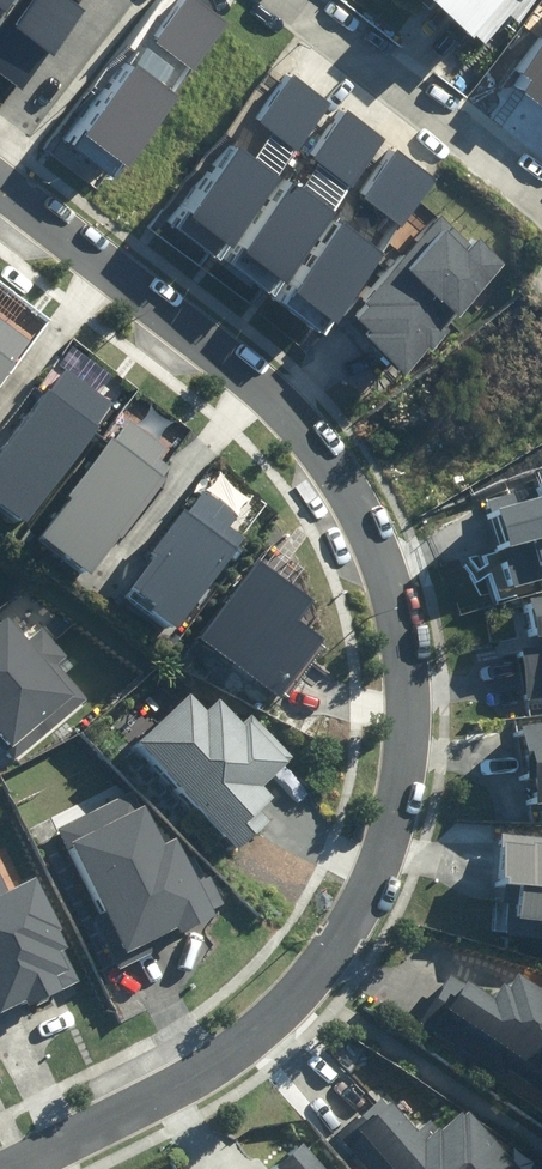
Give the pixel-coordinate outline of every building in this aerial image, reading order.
[(69,0),(13,0),(0,16),(0,75),(15,87),(78,8),(69,0)] [(194,70),(229,23),(197,0),(187,0),(156,42),(194,70)] [(485,42),(510,14),(520,24),(541,0),(437,0),(485,42)] [(522,73),(534,81),(524,95),(541,108),(541,46),(522,73)] [(87,137),(130,167),(180,97),(137,66),(87,137)] [(335,102),(293,69),(256,114),(299,148),(335,102)] [(388,143),(345,109),(309,155),(352,189),(388,143)] [(284,170),(242,135),(173,219),(215,254),(284,170)] [(438,181),(395,148),(359,194),(402,227),(438,181)] [(337,210),(295,176),(225,260),(268,294),(337,210)] [(387,249),(345,214),(276,298),(318,333),(387,249)] [(367,339),(409,374),(431,349),(434,351),(508,265),(478,238),(473,244),(442,216),(355,317),(373,332),(367,339)] [(32,342),(0,317),(0,382),(32,342)] [(0,453),(0,503),(26,523),(119,405),(68,366),(0,453)] [(133,416),(41,535),(92,574),(175,468),(161,457),(170,445),(133,416)] [(515,586),(541,579),(541,482),(489,497),(515,586)] [(130,593),(179,628),(244,538),(228,526),(237,514),(206,492),(192,512),(184,506),(152,552),(157,555),(130,593)] [(312,605),(259,562),(194,643),(269,704),(319,642),(297,623),(312,605)] [(531,598),(536,637),(541,636),(541,596),(531,598)] [(0,629),(0,750),(7,759),(83,703),(59,670),(66,665),(37,626),(17,641),(6,625),(0,629)] [(527,698),(541,696),(541,650),(520,653),(527,698)] [(183,698),(131,745),(231,859),(280,816),(255,789),(289,759),(253,718),(239,730),(215,703),(199,717),(183,698)] [(512,729),(530,806),(541,805),(541,725),(512,729)] [(96,810),(52,834),(121,962),(175,933),(180,943),(213,925),(168,842),(160,846),(140,810),(117,823),(96,810)] [(493,890),(514,891),(511,928),(541,930),(541,849),(496,846),(493,890)] [(68,951),(30,883),(0,879),(0,1015),(21,1003),(26,1012),(74,986),(58,957),(68,951)] [(427,1004),(541,1084),(541,984),(535,994),(511,977),(501,990),(495,986),(484,1002),(462,986),(458,991),(442,980),(427,1004)] [(343,1134),(375,1168),(509,1168),(456,1113),(435,1133),(424,1123),(418,1128),(386,1095),(343,1134)] [(298,1143),(270,1168),(320,1168),(321,1168),(298,1143)]
